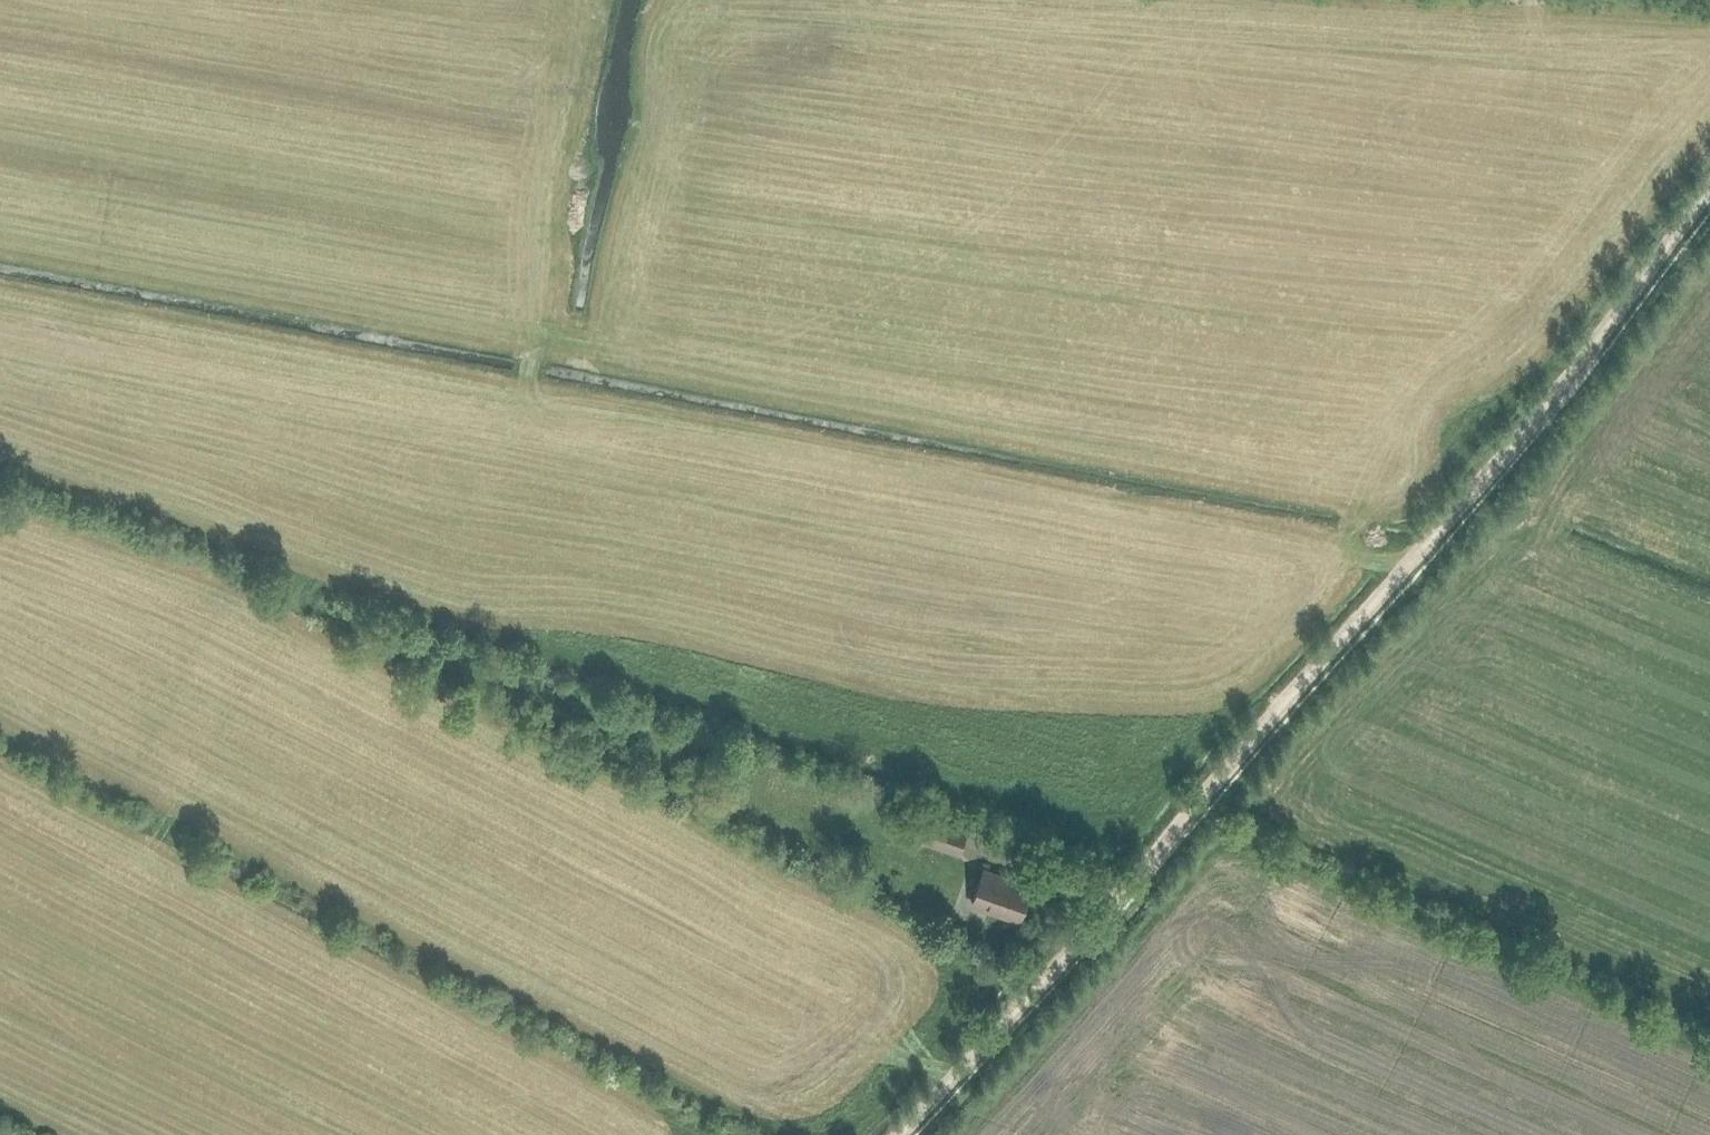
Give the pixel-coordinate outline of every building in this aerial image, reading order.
[(1029,886),(983,870),(971,904),(1017,920),(1029,886)]
